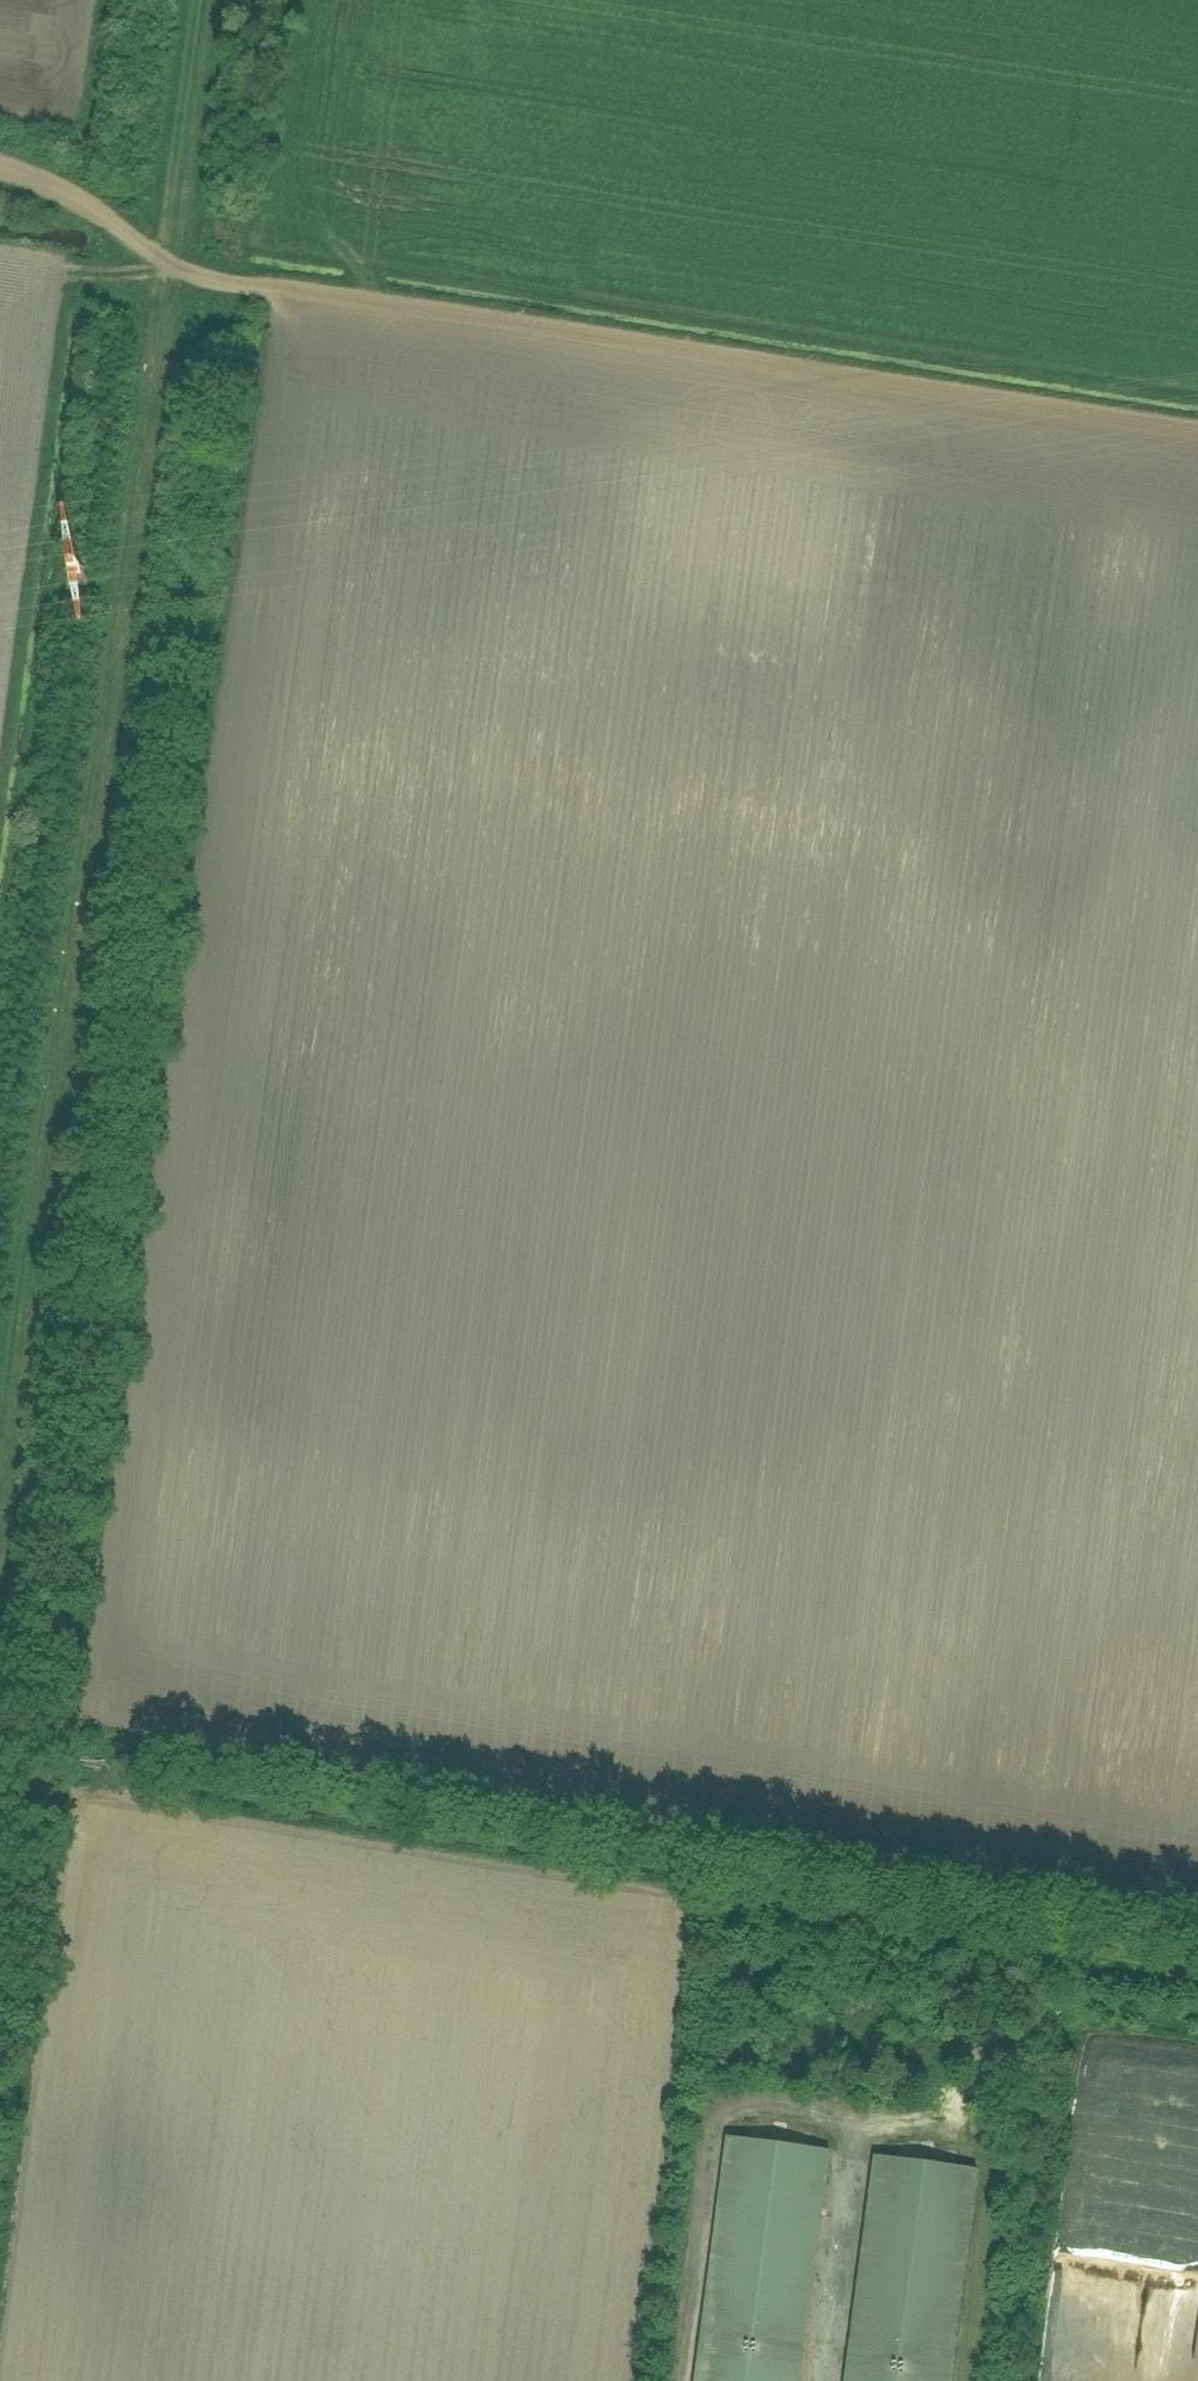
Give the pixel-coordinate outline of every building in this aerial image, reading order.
[(694,2380),(800,2380),(829,2157),(725,2144),(694,2380)] [(846,2380),(950,2380),(977,2173),(876,2160),(846,2380)]
